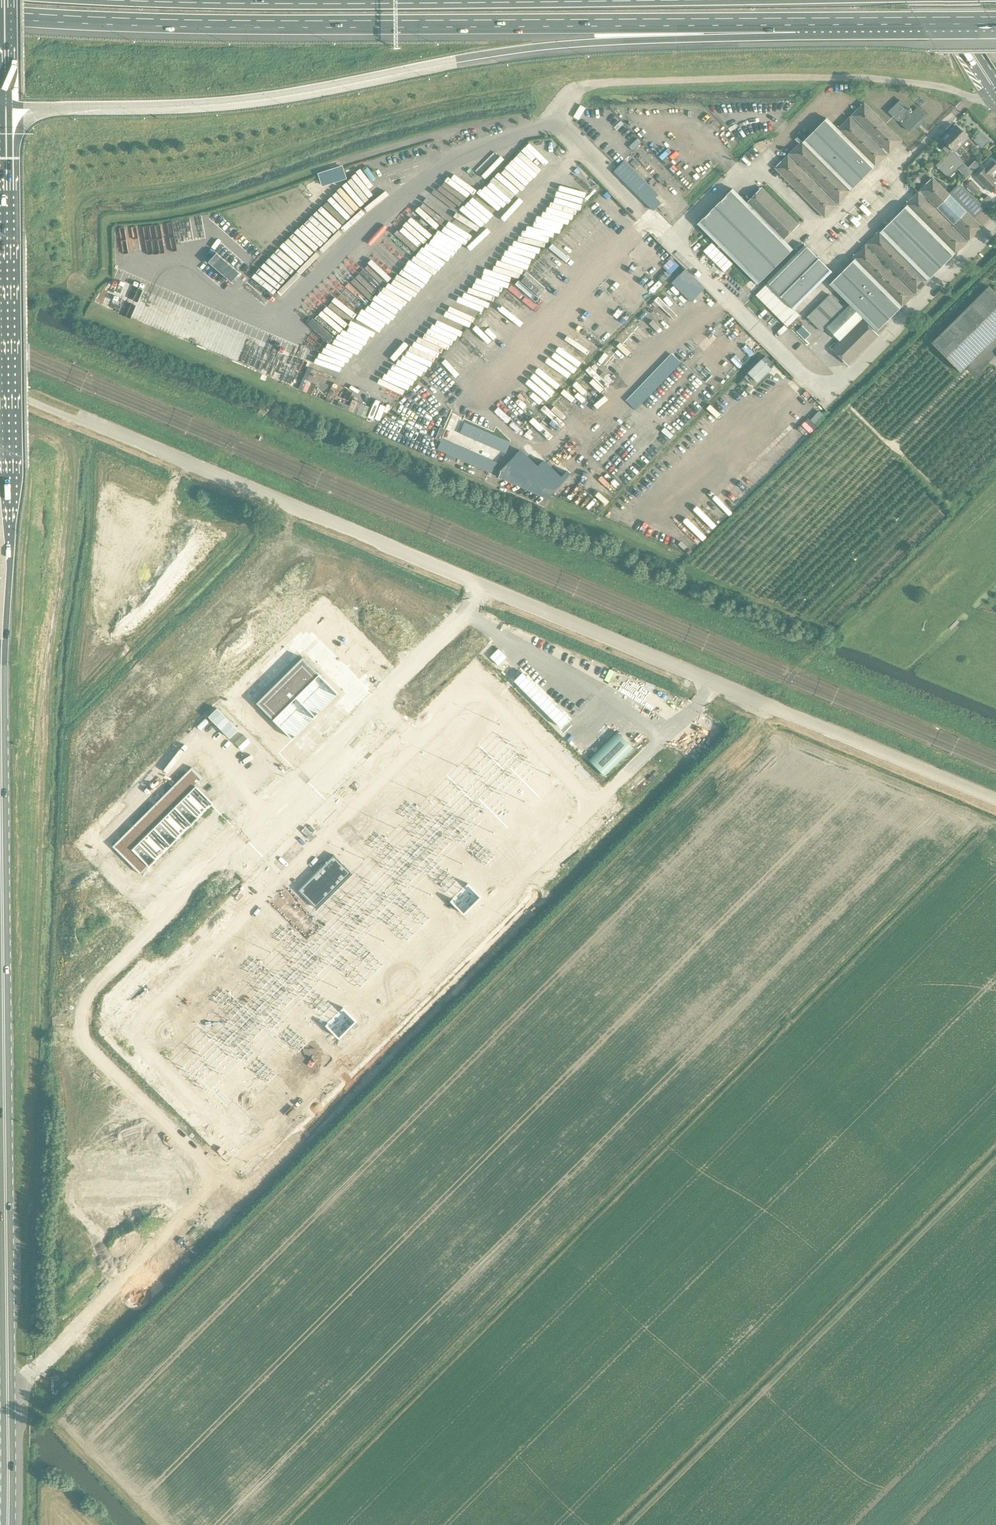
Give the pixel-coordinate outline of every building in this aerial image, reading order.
[(900,100),(889,111),(894,115),(898,119),(902,123),(902,124),(908,130),(924,114),(918,108),(913,113),(909,108),(900,100)] [(889,128),(881,119),(864,102),(851,115),(889,153),(902,140),(889,128)] [(850,189),(860,179),(873,166),(874,167),(887,155),(849,117),(837,129),(827,118),(801,143),(800,142),(789,153),(839,203),(851,190),(850,189)] [(938,163),(935,165),(936,166),(940,170),(949,179),(951,176),(964,164),(958,158),(959,157),(960,157),(965,151),(973,144),(966,138),(967,137),(956,126),(943,139),(942,140),(947,145),(943,149),(949,154),(947,156),(946,155),(938,163)] [(981,133),(974,140),(981,147),(988,140),(981,133)] [(787,155),(775,168),(824,217),(837,205),(787,155)] [(613,171),(619,177),(630,166),(624,160),(613,171)] [(995,168),(995,164),(993,161),(985,169),(984,168),(975,177),(991,192),(995,187),(995,181),(990,175),(995,168)] [(342,166),(318,174),(321,183),(345,175),(342,166)] [(636,171),(630,166),(619,177),(625,183),(636,171)] [(641,177),(636,171),(625,183),(630,188),(641,177)] [(647,183),(641,177),(630,188),(636,194),(647,183)] [(932,178),(920,190),(969,240),(982,227),(932,178)] [(971,180),(966,186),(968,188),(970,190),(974,194),(980,188),(971,180)] [(653,188),(647,183),(636,194),(642,199),(653,188)] [(659,194),(653,188),(642,199),(648,205),(656,197),(659,194)] [(797,224),(797,223),(762,188),(747,203),(733,188),(697,224),(756,284),(792,248),(783,238),(797,224)] [(907,205),(953,253),(955,254),(967,242),(918,192),(906,204),(907,205)] [(992,199),(988,195),(979,203),(984,208),(992,199)] [(661,203),(656,197),(648,205),(653,211),(661,203)] [(927,279),(953,253),(907,205),(880,233),(927,279)] [(927,279),(880,233),(878,232),(866,243),(916,293),(928,280),(927,279)] [(794,309),(820,282),(831,271),(804,245),(767,282),(767,283),(756,295),(787,327),(799,315),(794,309)] [(854,260),(829,285),(849,305),(862,318),(872,328),(875,331),(883,323),(900,306),(901,307),(914,295),(864,245),(852,257),(854,260)] [(993,291),(988,286),(931,343),(959,371),(995,335),(995,294),(993,291)] [(833,320),(844,308),(830,294),(818,305),(833,320)] [(826,327),(833,320),(818,305),(807,317),(822,331),(826,327)] [(839,341),(832,348),(848,364),(877,335),(886,326),(883,323),(875,331),(872,328),(862,318),(861,319),(839,341)] [(803,327),(798,331),(805,339),(810,334),(803,327)] [(671,354),(665,359),(674,368),(680,362),(671,354)] [(765,356),(744,377),(752,385),(774,364),(765,356)] [(669,374),(674,368),(665,359),(660,365),(669,374)] [(663,380),(669,374),(660,365),(654,371),(663,380)] [(658,386),(663,380),(654,371),(648,377),(658,386)] [(652,392),(658,386),(648,377),(643,383),(652,392)] [(646,398),(652,392),(643,383),(637,389),(646,398)] [(641,404),(646,398),(637,389),(632,395),(641,404)] [(635,409),(641,404),(632,395),(626,401),(635,409)] [(463,421),(458,432),(505,453),(510,442),(463,421)] [(442,438),(437,449),(492,473),(497,462),(442,438)] [(302,657),(256,703),(273,720),(318,674),(302,657)] [(192,767),(113,846),(141,875),(213,803),(196,786),(203,779),(192,767)] [(333,855),(298,890),(316,908),(351,873),(333,855)]
